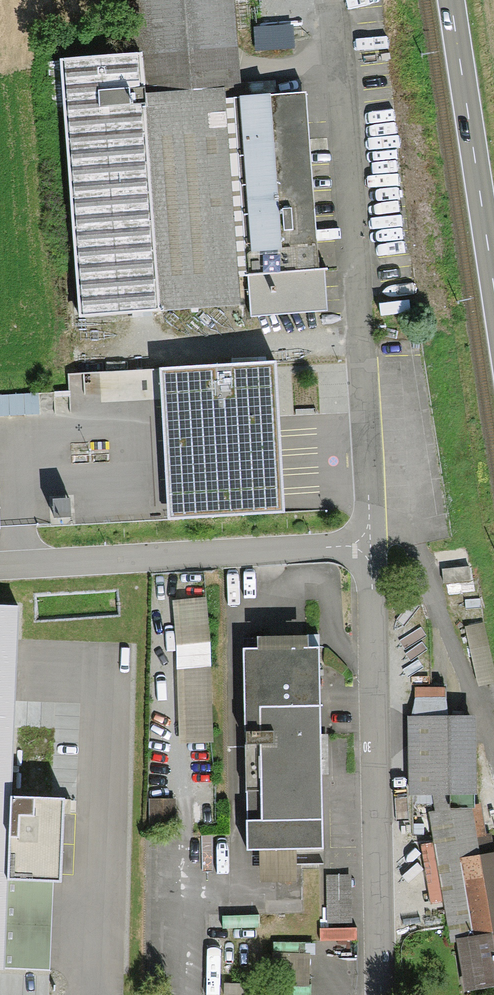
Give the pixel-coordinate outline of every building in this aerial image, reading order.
[(322,307),(303,96),(238,102),(229,0),(135,0),(140,58),(61,65),(83,314),(246,299),(247,314),(322,307)] [(272,367),(163,374),(172,516),(281,509),(272,367)] [(70,498),(53,499),(54,517),(71,516),(70,498)] [(469,568),(443,570),(444,584),(471,582),(469,568)] [(205,597),(173,603),(177,646),(180,740),(213,739),(211,641),(205,597)] [(0,606),(0,968),(5,968),(10,796),(17,607),(0,606)] [(480,688),(493,685),(493,662),(485,623),(466,628),(480,688)] [(247,848),(322,847),(319,635),(255,636),(256,648),(244,649),(247,848)] [(477,794),(475,718),(408,720),(411,796),(477,794)] [(61,879),(64,798),(10,796),(9,878),(52,879),(61,879)] [(152,833),(176,832),(175,804),(151,805),(152,833)] [(493,985),(493,848),(492,835),(485,836),(481,807),(431,814),(436,844),(445,900),(452,941),(458,939),(467,990),(493,985)] [(445,900),(436,844),(421,846),(430,903),(445,900)] [(326,946),(359,945),(358,929),(355,929),(354,877),(324,877),(326,946)] [(52,879),(9,878),(5,968),(50,969),(52,879)]
